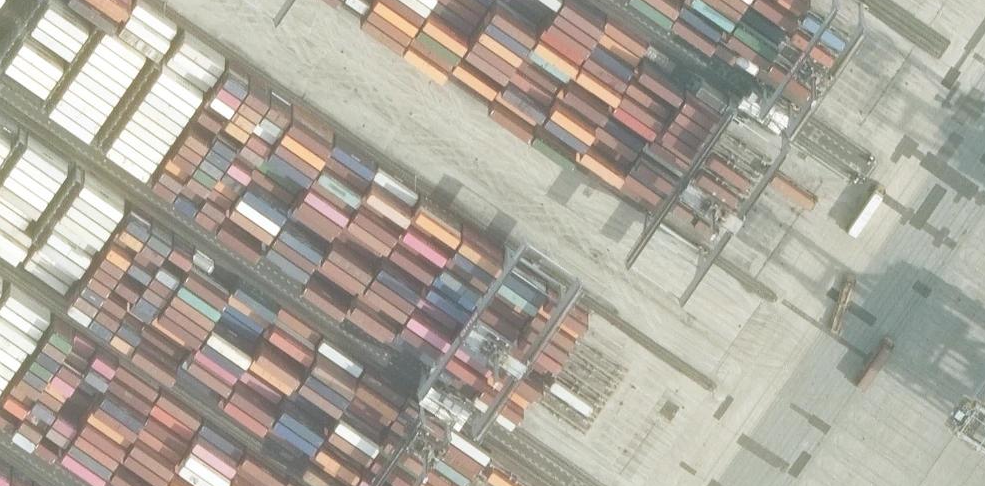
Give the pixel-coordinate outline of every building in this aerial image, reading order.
[(466,13),(486,0),(457,0),(466,13)] [(477,26),(519,42),(520,30),(539,17),(526,49),(547,78),(574,59),(589,108),(618,88),(621,41),(574,39),(572,32),(585,33),(581,27),(610,29),(552,6),(545,11),(546,0),(487,0),(477,26)] [(747,111),(700,79),(695,86),(742,118),(747,111)] [(558,366),(581,373),(584,363),(561,355),(558,366)] [(480,381),(500,394),(493,404),(512,417),(527,395),(515,387),(507,400),(501,396),(508,386),(486,372),(480,381)]
